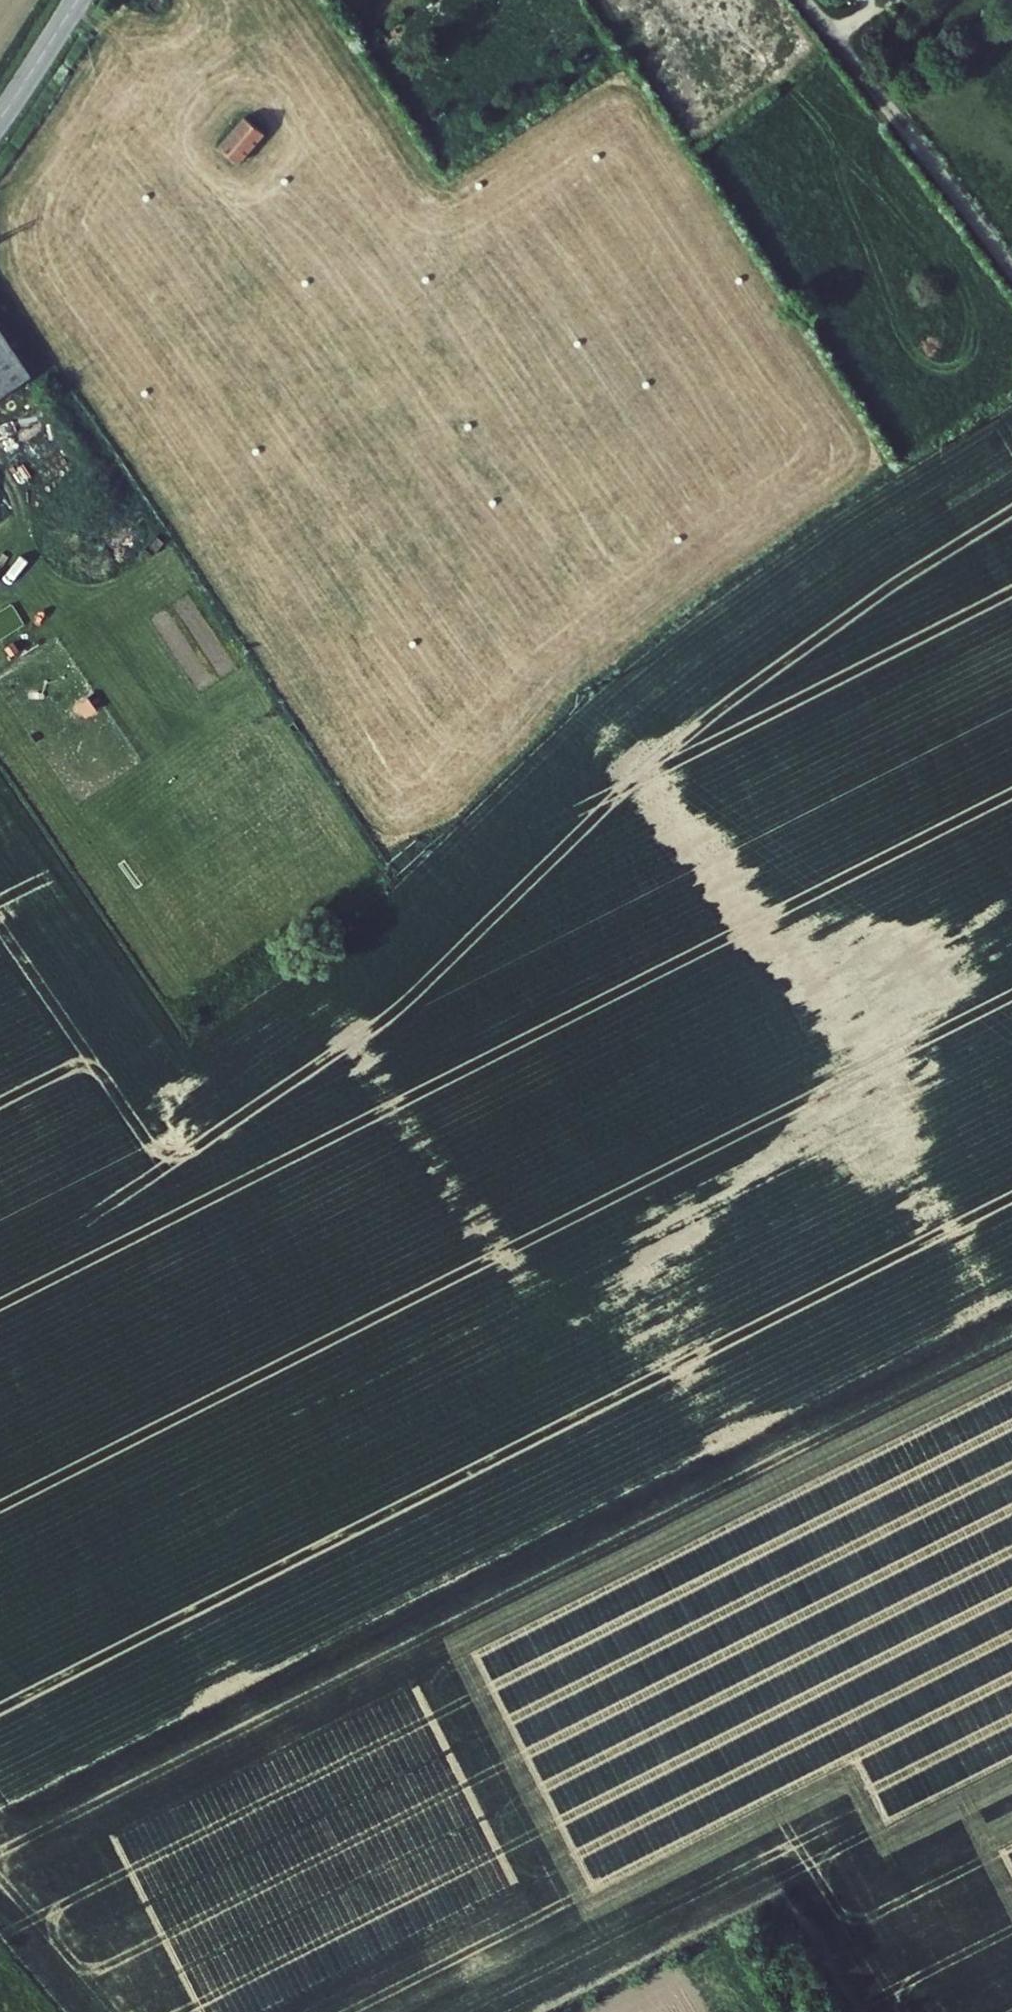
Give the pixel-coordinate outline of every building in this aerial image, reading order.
[(244,115),(218,147),(241,165),(267,133),(244,115)] [(34,379),(0,326),(0,401),(34,379)]
